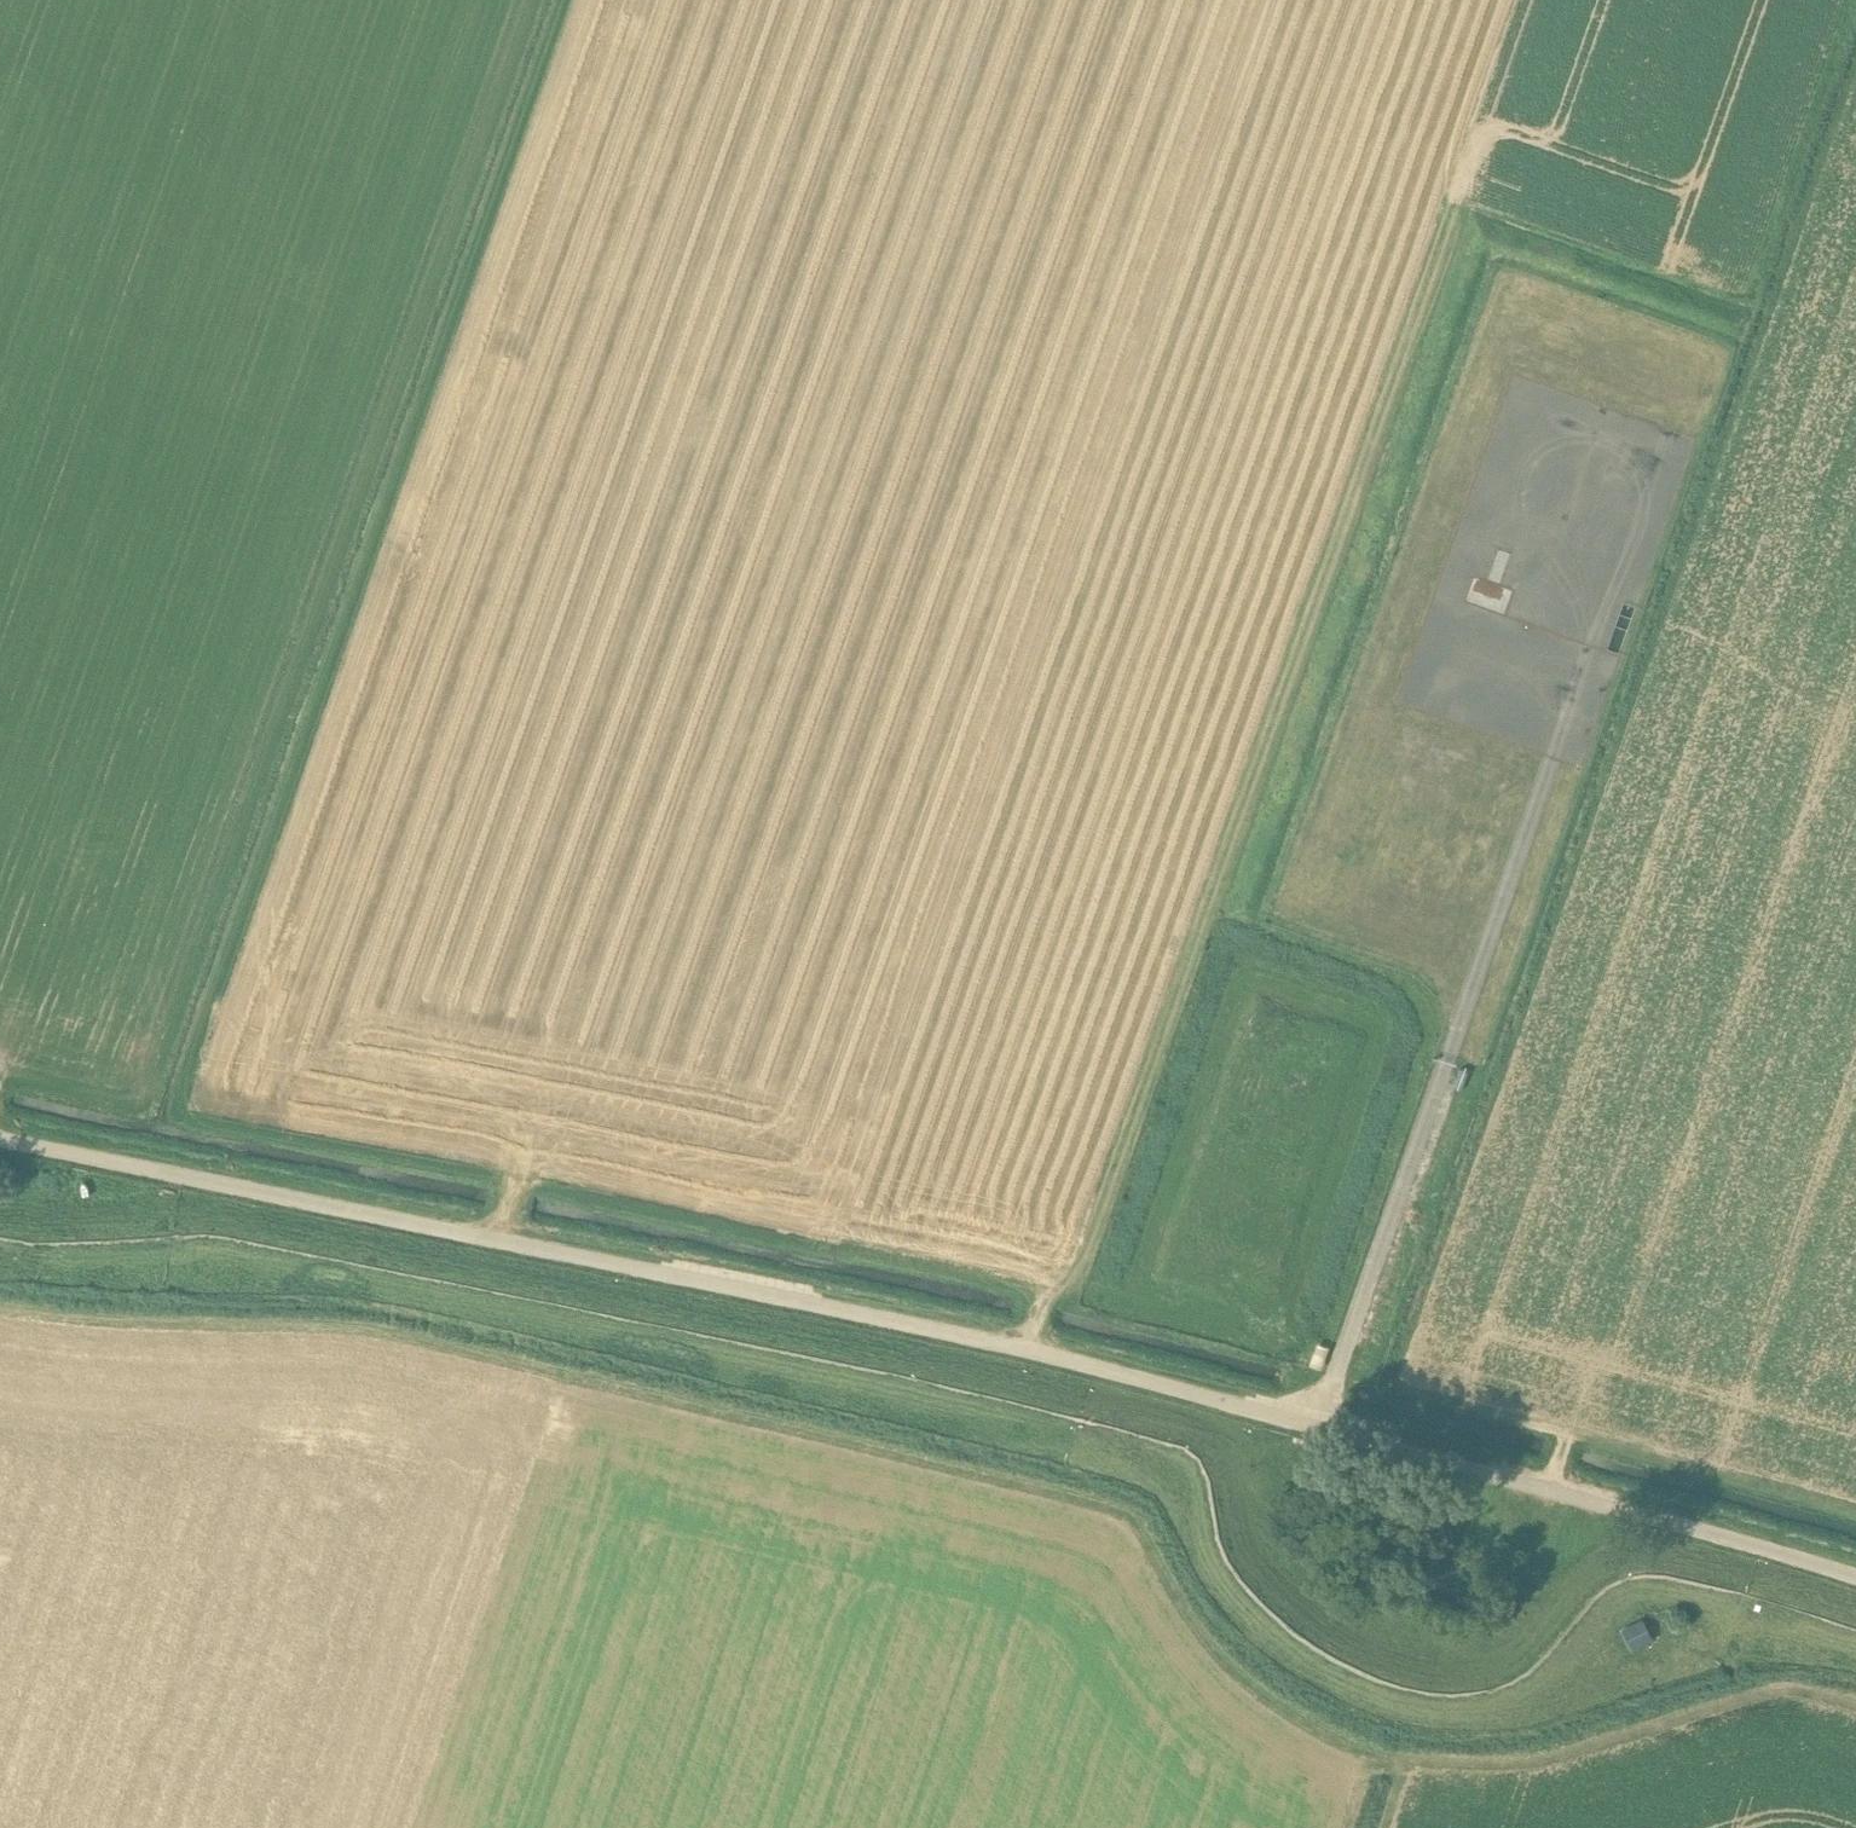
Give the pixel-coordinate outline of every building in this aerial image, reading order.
[(1639,1622),(1622,1631),(1631,1649),(1648,1641),(1639,1622)]
